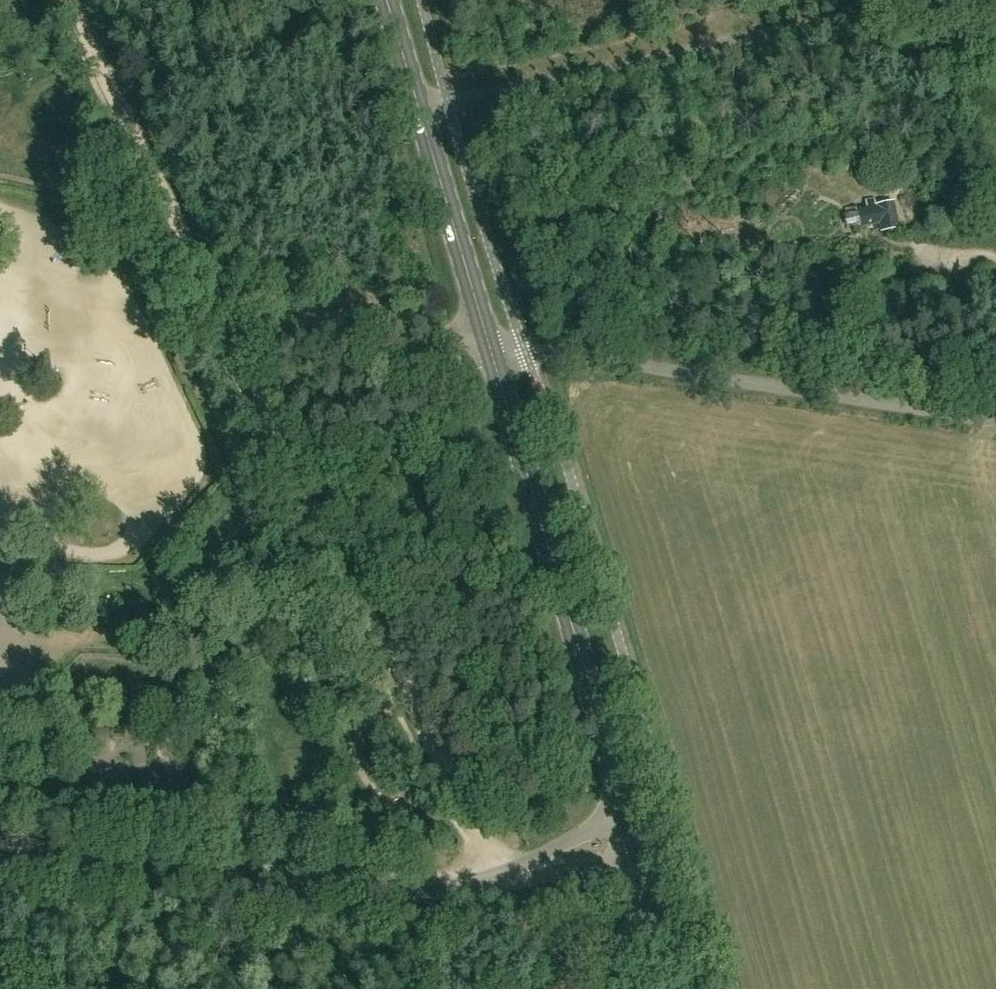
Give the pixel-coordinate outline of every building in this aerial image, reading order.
[(898,228),(893,202),(878,205),(878,206),(858,210),(861,226),(881,222),(883,231),(898,228)] [(424,857),(437,851),(430,837),(417,843),(424,857)]
